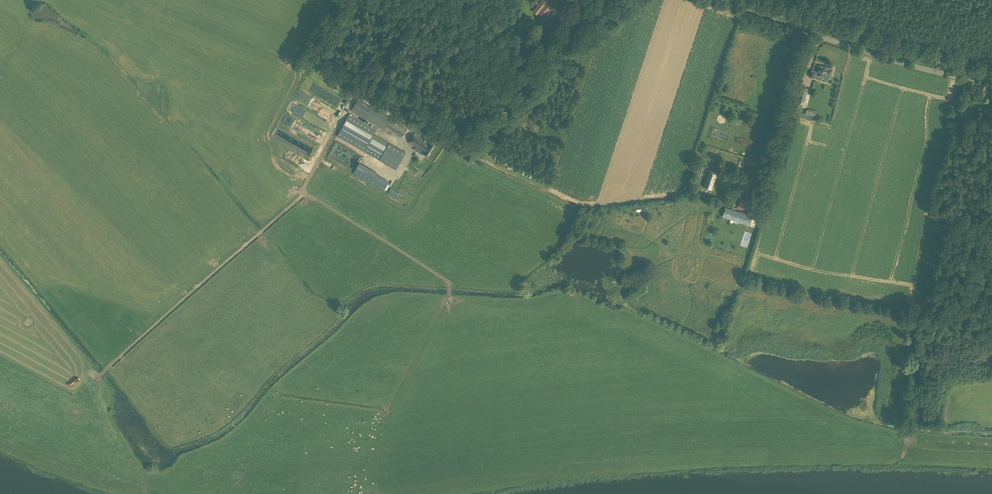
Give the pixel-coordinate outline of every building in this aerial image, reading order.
[(533,11),(537,14),(539,12),(544,16),(554,4),(562,11),(565,7),(557,0),(542,0),(533,11)] [(830,78),(832,69),(820,66),(818,73),(817,72),(812,71),(810,77),(815,78),(816,74),(830,78)] [(986,88),(987,86),(980,85),(979,87),(975,86),(974,94),(981,95),(981,96),(982,96),(982,95),(985,96),(986,93),(990,94),(991,89),(986,88)] [(804,102),(808,88),(802,87),(800,94),(796,93),(795,99),(804,102)] [(371,108),(357,100),(351,110),(384,129),(386,127),(403,136),(407,129),(391,119),(391,118),(372,107),(371,108)] [(985,106),(984,115),(991,116),(991,108),(985,106)] [(313,119),(312,117),(313,116),(302,109),(299,113),(311,122),(313,119)] [(396,169),(405,152),(374,134),(376,129),(350,114),(337,136),(396,169)] [(423,152),(427,155),(434,144),(427,140),(429,137),(425,134),(423,137),(415,132),(409,143),(416,147),(414,149),(422,154),(423,152)] [(712,189),(718,173),(708,170),(703,186),(712,189)] [(369,182),(384,189),(389,180),(373,172),(369,182)] [(402,194),(391,188),(388,193),(392,195),(393,193),(400,197),(402,194)] [(749,212),(752,202),(741,198),(737,208),(749,212)] [(749,225),(752,217),(725,208),(723,216),(749,225)]
